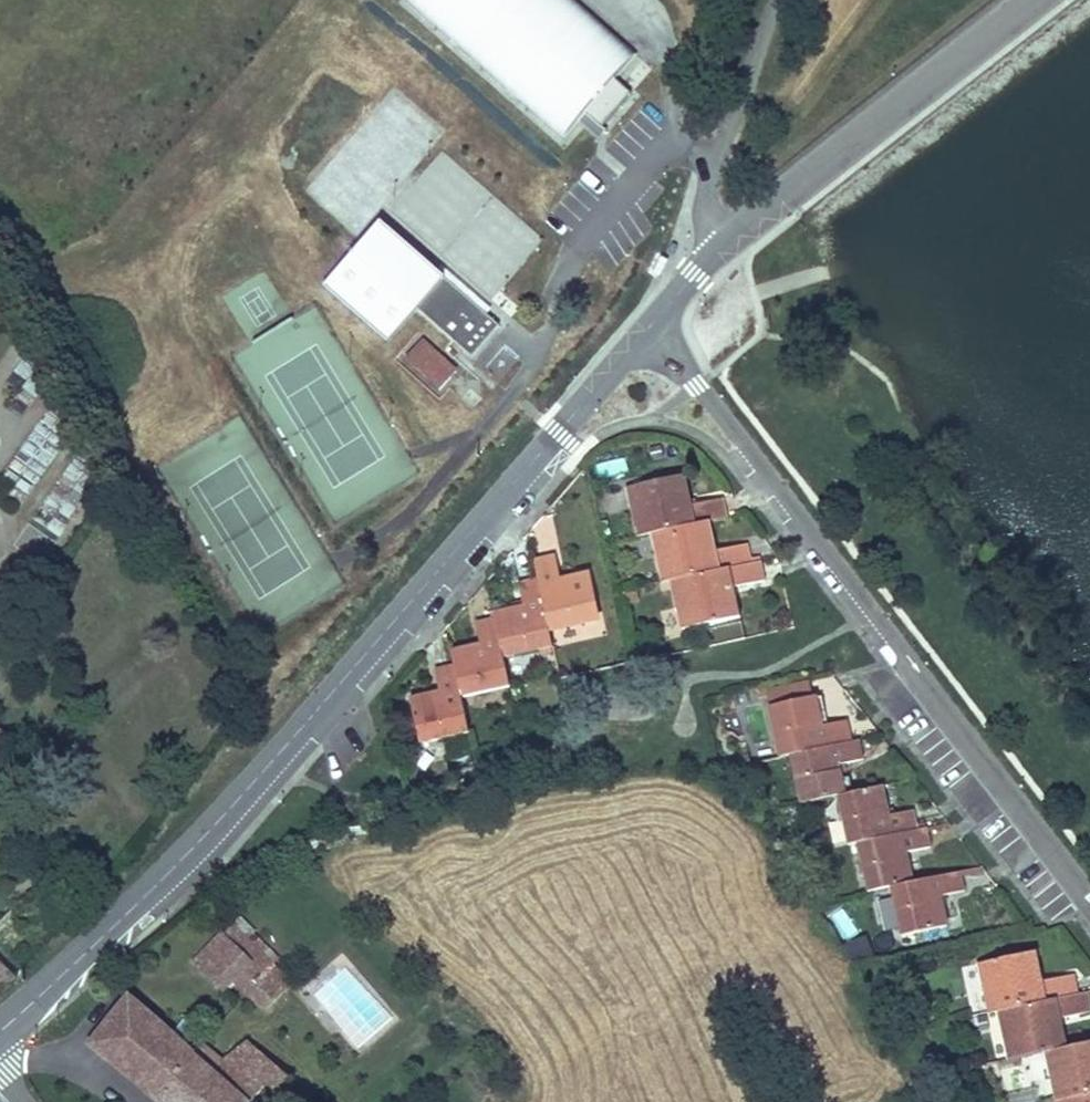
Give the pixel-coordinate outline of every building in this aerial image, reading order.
[(636,53),(572,0),(400,0),(399,1),(556,131),(551,137),(570,153),(590,129),(596,134),(631,92),(615,79),(636,53)] [(393,84),(306,192),(359,234),(451,120),(486,147),(500,130),(455,94),(435,118),(393,84)] [(444,278),(381,223),(324,288),(387,343),(417,310),(444,278)] [(500,326),(444,278),(417,310),(472,358),(500,326)] [(458,371),(423,340),(404,361),(439,392),(458,371)] [(727,518),(723,498),(690,505),(684,476),(625,488),(636,538),(649,535),(709,522),(727,518)] [(751,558),(748,544),(715,551),(709,522),(649,535),(660,583),(670,580),(760,561),(759,556),(751,558)] [(600,623),(589,572),(559,578),(554,554),(532,559),(536,578),(548,634),(600,623)] [(739,617),(732,587),(765,580),(760,561),(670,580),(677,611),(662,614),(666,633),(739,617)] [(548,634),(536,578),(517,582),(522,605),(492,612),(493,618),(502,658),(539,651),(540,656),(552,654),(548,634)] [(502,658),(493,618),(474,622),(479,644),(449,650),(453,665),(460,698),(508,687),(502,658)] [(468,734),(460,698),(453,665),(433,670),(438,692),(409,698),(419,745),(468,734)] [(812,697),(809,681),(766,690),(766,688),(756,690),(758,699),(767,697),(769,707),(766,708),(776,758),(788,755),(852,742),(848,721),(823,726),(816,696),(812,697)] [(845,764),(864,760),(860,741),(852,742),(788,755),(799,805),(800,805),(836,797),(846,795),(841,774),(847,773),(845,764)] [(917,826),(914,811),(890,816),(884,787),(846,795),(836,797),(846,846),(856,844),(927,829),(926,824),(917,826)] [(914,883),(908,853),(931,848),(928,833),(947,828),(947,825),(927,829),(856,844),(866,893),(890,888),(914,883)] [(948,904),(946,896),(965,892),(962,878),(982,874),(981,869),(914,883),(890,888),(900,936),(948,926),(944,905),(948,904)] [(235,978),(249,964),(283,997),(296,984),(247,936),(206,978),(220,993),(235,978)] [(1079,995),(1074,975),(1042,982),(1036,954),(977,967),(987,1015),(997,1013),(1079,995)] [(270,1012),(283,997),(249,964),(235,978),(270,1012)] [(15,981),(0,966),(0,993),(15,981)] [(1061,1019),(1089,1013),(1089,1001),(1088,993),(1079,995),(997,1013),(1008,1062),(1044,1054),(1067,1049),(1061,1019)] [(130,1000),(91,1046),(157,1101),(253,1101),(263,1091),(272,1099),(290,1079),(260,1054),(239,1078),(225,1067),(184,1033),(178,1041),(130,1000)] [(989,1030),(986,1017),(977,1019),(980,1032),(989,1030)] [(247,1042),(225,1067),(239,1078),(260,1054),(247,1042)] [(1067,1049),(1044,1054),(1054,1101),(1060,1101),(1089,1096),(1089,1044),(1067,1049)]
